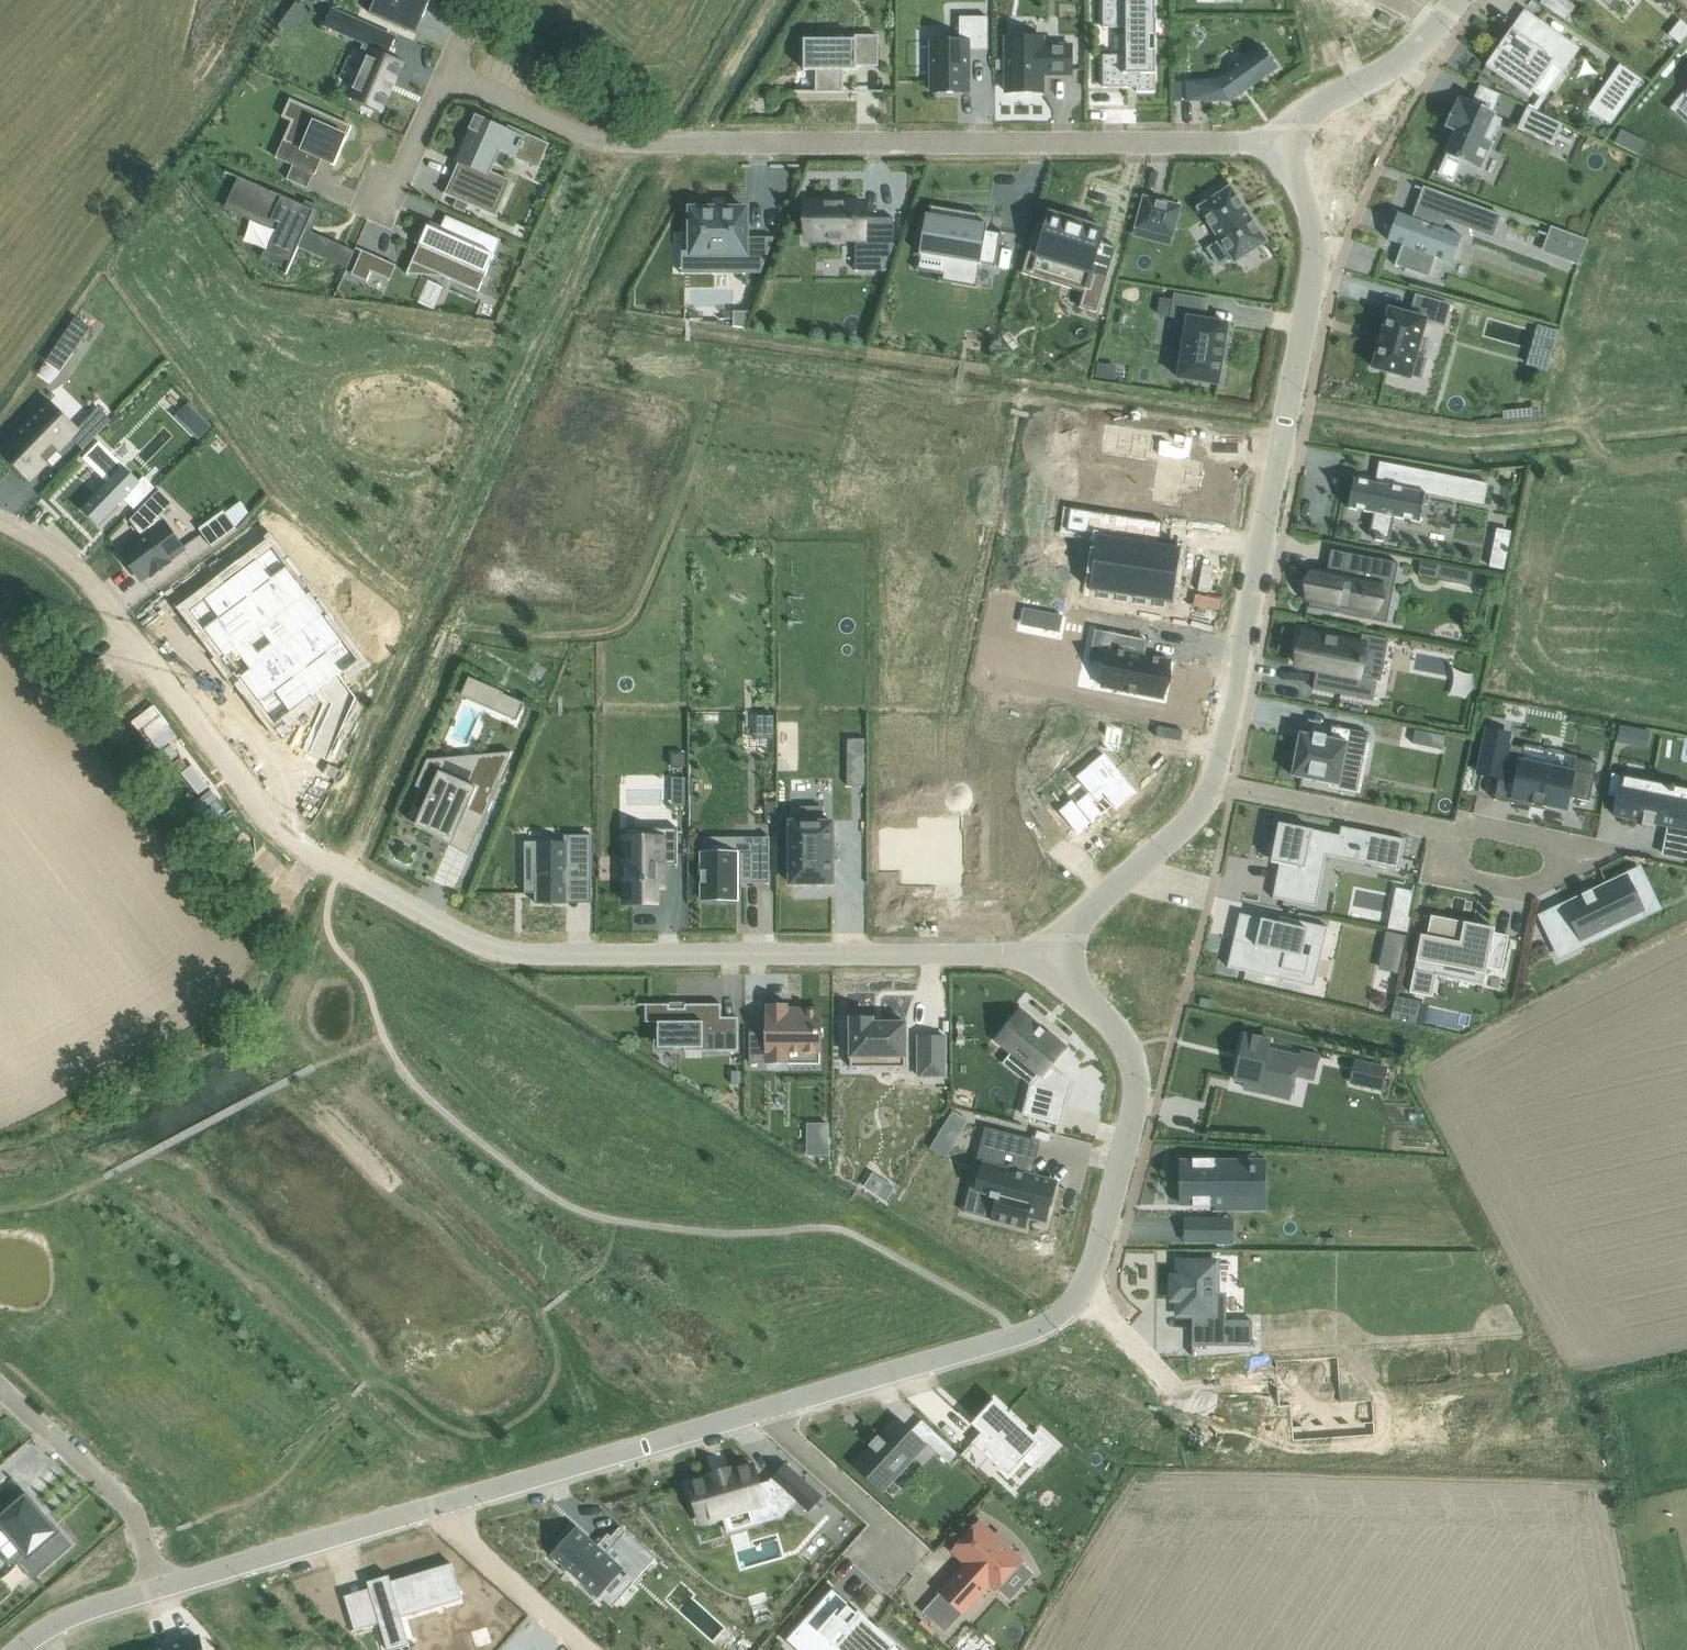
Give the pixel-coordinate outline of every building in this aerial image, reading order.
[(373,15),(407,30),(414,13),(423,17),(430,0),(379,0),(373,13),(373,15)] [(1103,28),(1126,28),(1126,55),(1103,55),(1103,87),(1128,88),(1128,81),(1137,81),(1136,92),(1156,92),(1156,34),(1155,34),(1155,20),(1156,20),(1156,0),(1103,0),(1103,28)] [(1540,3),(1564,22),(1573,12),(1558,0),(1542,0),(1540,3)] [(331,9),(325,22),(345,31),(344,34),(364,43),(357,59),(365,63),(349,98),(351,99),(352,97),(381,110),(380,112),(382,113),(384,106),(386,107),(390,98),(388,98),(397,77),(399,77),(403,69),(401,68),(403,63),(402,62),(402,63),(387,56),(380,53),(389,34),(331,9)] [(959,41),(932,41),(932,92),(968,92),(968,50),(988,50),(988,17),(960,17),(959,41)] [(1506,37),(1486,66),(1529,96),(1553,60),(1565,69),(1580,48),(1539,19),(1538,21),(1539,21),(1526,39),(1516,32),(1511,29),(1506,37)] [(855,39),(804,39),(804,70),(816,70),(816,76),(816,92),(819,92),(843,92),(843,70),(857,70),(857,66),(879,66),(878,35),(855,35),(855,39)] [(1043,37),(1007,37),(1006,92),(1043,92),(1043,72),(1052,72),(1052,74),(1072,74),(1072,45),(1043,45),(1043,37)] [(1215,80),(1187,82),(1187,101),(1230,101),(1277,69),(1262,47),(1215,80)] [(1620,64),(1618,67),(1622,70),(1592,111),(1611,124),(1642,80),(1620,64)] [(1174,82),(1174,101),(1182,101),(1182,82),(1174,82)] [(290,99),(283,117),(296,123),(288,141),(292,143),(284,161),(315,175),(323,157),(336,162),(352,126),(290,99)] [(1454,139),(1445,159),(1458,165),(1461,158),(1463,159),(1475,164),(1480,166),(1488,149),(1489,149),(1502,119),(1492,114),(1471,105),(1459,99),(1447,126),(1457,130),(1454,139)] [(1527,107),(1518,128),(1553,145),(1563,124),(1527,107)] [(444,192),(443,194),(457,200),(469,205),(497,218),(498,216),(497,216),(495,215),(510,182),(489,173),(499,149),(517,157),(520,149),(522,149),(525,142),(523,142),(526,135),(527,134),(508,125),(506,129),(476,116),(457,161),(464,165),(460,174),(457,172),(447,194),(444,192)] [(226,171),(226,172),(238,178),(242,180),(232,203),(280,224),(267,252),(291,262),(287,270),(286,274),(287,274),(299,247),(334,262),(342,245),(311,232),(306,230),(315,210),(304,206),(226,171)] [(1200,206),(1198,207),(1199,209),(1200,209),(1220,241),(1208,249),(1219,266),(1231,257),(1233,261),(1234,263),(1236,262),(1236,261),(1265,242),(1265,243),(1267,241),(1266,239),(1265,240),(1232,188),(1231,186),(1229,187),(1229,188),(1200,206)] [(1388,238),(1388,240),(1402,245),(1395,265),(1405,269),(1405,271),(1418,276),(1419,274),(1429,277),(1436,258),(1452,264),(1453,262),(1449,261),(1458,236),(1462,238),(1462,236),(1443,229),(1447,218),(1492,234),(1498,218),(1504,220),(1505,219),(1442,196),(1443,194),(1434,190),(1429,203),(1424,201),(1417,219),(1412,218),(1398,213),(1397,214),(1401,215),(1392,240),(1388,238)] [(1144,196),(1136,227),(1173,237),(1181,206),(1144,196)] [(864,202),(807,202),(807,239),(855,239),(856,256),(885,256),(890,256),(894,244),(894,218),(864,218),(864,202)] [(926,214),(919,254),(921,254),(956,260),(953,275),(974,278),(977,263),(980,263),(979,264),(980,264),(981,264),(981,262),(995,265),(994,266),(996,267),(1001,231),(1000,231),(1000,233),(986,231),(988,224),(976,222),(978,215),(979,215),(980,214),(966,212),(964,212),(963,215),(952,213),(953,210),(937,207),(929,206),(929,207),(931,207),(930,214),(926,214)] [(747,209),(691,209),(691,231),(691,255),(746,255),(746,273),(747,273),(761,273),(774,237),(747,237),(747,209)] [(1037,223),(1024,265),(1026,265),(1049,273),(1052,264),(1089,276),(1084,292),(1079,307),(1096,312),(1117,247),(1101,242),(1105,230),(1088,225),(1088,223),(1067,216),(1067,218),(1050,213),(1046,225),(1037,223)] [(430,222),(407,274),(408,275),(410,270),(436,272),(453,280),(453,281),(469,288),(469,287),(479,291),(494,255),(489,253),(495,239),(500,242),(501,240),(446,216),(446,218),(449,219),(445,228),(430,222)] [(376,222),(372,236),(400,244),(404,231),(376,222)] [(1539,231),(1538,233),(1548,236),(1561,241),(1556,255),(1572,261),(1572,263),(1574,264),(1583,240),(1588,241),(1588,240),(1551,226),(1551,228),(1555,229),(1552,236),(1548,234),(1539,231)] [(1173,346),(1170,365),(1180,367),(1178,378),(1218,384),(1222,361),(1225,347),(1224,347),(1228,324),(1205,320),(1208,300),(1175,295),(1172,317),(1177,318),(1188,319),(1183,347),(1173,346)] [(1379,346),(1373,368),(1410,378),(1411,375),(1421,378),(1427,358),(1417,355),(1426,321),(1444,326),(1450,304),(1416,295),(1411,315),(1390,309),(1384,331),(1383,331),(1379,346)] [(76,317),(59,343),(73,353),(91,327),(76,317)] [(1541,328),(1537,357),(1554,360),(1558,330),(1541,328)] [(49,403),(3,450),(31,478),(47,462),(48,463),(59,451),(58,450),(70,438),(83,450),(111,421),(99,408),(77,431),(49,403)] [(203,417),(190,430),(200,439),(212,426),(203,417)] [(1104,423),(1100,447),(1101,447),(1101,453),(1157,461),(1151,503),(1180,507),(1182,492),(1199,495),(1202,478),(1204,478),(1206,469),(1202,469),(1203,461),(1190,459),(1193,437),(1104,423)] [(108,482),(82,510),(99,527),(125,500),(134,509),(155,488),(144,477),(140,481),(100,442),(84,459),(108,482)] [(1354,478),(1348,508),(1374,513),(1369,536),(1376,538),(1375,540),(1383,541),(1383,539),(1390,540),(1394,517),(1420,522),(1425,493),(1484,505),(1488,483),(1415,469),(1414,473),(1400,470),(1401,466),(1380,462),(1376,483),(1354,478)] [(143,538),(122,554),(142,580),(151,574),(152,576),(170,563),(169,561),(184,549),(165,522),(164,523),(160,517),(173,503),(160,490),(130,520),(143,538)] [(224,511),(199,529),(213,548),(238,529),(224,511)] [(1298,514),(1296,528),(1318,532),(1321,517),(1298,514)] [(1097,529),(1094,552),(1130,557),(1124,600),(1210,611),(1216,568),(1173,562),(1176,540),(1097,529)] [(1497,529),(1496,538),(1509,541),(1511,532),(1497,529)] [(271,549),(188,612),(275,725),(357,662),(271,549)] [(1314,570),(1308,600),(1310,601),(1338,606),(1336,612),(1345,613),(1345,614),(1364,618),(1364,617),(1373,619),(1374,613),(1375,613),(1380,586),(1393,588),(1394,586),(1390,585),(1394,564),(1398,565),(1398,563),(1347,553),(1344,567),(1345,567),(1343,575),(1327,572),(1314,570)] [(1492,557),(1490,566),(1503,569),(1505,560),(1492,557)] [(1419,564),(1417,579),(1437,583),(1440,568),(1419,564)] [(1096,631),(1090,660),(1107,663),(1102,687),(1128,692),(1128,694),(1129,694),(1130,692),(1135,693),(1135,695),(1136,696),(1136,693),(1163,699),(1165,687),(1166,687),(1169,672),(1168,672),(1170,661),(1144,656),(1145,653),(1140,652),(1142,641),(1147,642),(1147,641),(1096,631)] [(1304,633),(1298,665),(1317,669),(1313,689),(1373,700),(1377,681),(1377,680),(1358,676),(1364,645),(1360,644),(1340,640),(1340,638),(1337,637),(1337,639),(1328,638),(1329,636),(1326,635),(1326,637),(1304,633)] [(497,703),(494,710),(515,720),(517,721),(525,704),(503,694),(504,692),(502,691),(500,695),(504,696),(500,704),(497,703)] [(774,716),(757,716),(757,740),(774,740),(774,716)] [(1104,726),(1104,750),(1121,750),(1121,726),(1104,726)] [(1300,733),(1292,776),(1332,784),(1333,784),(1334,784),(1339,785),(1341,776),(1346,753),(1364,756),(1368,733),(1332,726),(1329,739),(1326,738),(1326,736),(1314,733),(1314,736),(1300,733)] [(1620,727),(1618,740),(1631,742),(1633,729),(1620,727)] [(1488,730),(1479,773),(1499,777),(1500,777),(1500,776),(1516,779),(1512,799),(1545,806),(1565,810),(1568,797),(1589,801),(1597,763),(1576,758),(1576,756),(1523,745),(1523,747),(1507,744),(1509,734),(1488,730)] [(1413,734),(1411,747),(1442,753),(1445,740),(1413,734)] [(1066,800),(1054,810),(1077,837),(1106,813),(1115,805),(1117,808),(1138,791),(1104,750),(1073,777),(1077,781),(1061,794),(1066,800)] [(866,755),(849,756),(849,785),(867,784),(866,755)] [(420,788),(408,816),(418,820),(418,819),(427,823),(425,828),(435,833),(437,828),(451,834),(450,835),(453,836),(455,830),(453,829),(456,823),(473,830),(480,814),(482,808),(489,811),(493,801),(491,800),(485,798),(488,792),(495,778),(494,778),(503,757),(479,759),(473,773),(472,773),(468,782),(444,772),(444,771),(437,768),(436,769),(431,766),(428,773),(427,772),(420,788)] [(1610,793),(1618,795),(1614,815),(1642,821),(1642,825),(1653,827),(1654,823),(1667,825),(1686,829),(1686,790),(1674,788),(1675,786),(1670,785),(1670,787),(1621,777),(1621,778),(1614,776),(1613,781),(1612,781),(1610,793)] [(802,822),(790,822),(790,884),(833,883),(833,822),(822,822),(822,807),(802,807),(802,822)] [(1274,845),(1271,862),(1280,864),(1273,898),(1316,907),(1320,890),(1313,889),(1315,878),(1322,879),(1322,878),(1326,855),(1342,858),(1345,846),(1368,851),(1366,863),(1379,866),(1399,870),(1406,839),(1341,827),(1340,835),(1279,823),(1274,845)] [(901,831),(878,831),(878,869),(900,869),(900,883),(965,883),(965,840),(962,840),(962,825),(923,825),(923,840),(901,840),(901,831)] [(678,828),(626,828),(626,903),(656,903),(656,888),(662,887),(663,865),(678,865),(678,828)] [(538,871),(525,871),(525,893),(535,893),(535,903),(567,903),(567,881),(592,880),(592,835),(564,835),(564,842),(538,842),(538,871)] [(704,853),(702,853),(702,900),(737,900),(737,884),(770,884),(770,844),(769,844),(751,844),(751,853),(704,853)] [(1581,896),(1564,904),(1581,941),(1643,911),(1626,875),(1592,891),(1592,889),(1581,894),(1581,896)] [(1424,894),(1446,895),(1446,886),(1424,885),(1424,894)] [(1421,935),(1410,992),(1430,996),(1436,962),(1484,972),(1484,974),(1486,974),(1487,968),(1502,970),(1509,936),(1507,935),(1507,937),(1494,935),(1495,928),(1493,928),(1492,930),(1466,925),(1466,923),(1431,916),(1427,936),(1421,935)] [(1240,967),(1239,970),(1279,979),(1282,969),(1306,975),(1310,956),(1302,954),(1304,944),(1313,946),(1319,947),(1323,948),(1327,933),(1328,928),(1280,917),(1279,923),(1262,919),(1256,943),(1247,941),(1241,968),(1240,967)] [(1570,929),(1551,939),(1560,956),(1578,947),(1570,929)] [(668,1022),(658,1022),(658,1048),(685,1048),(685,1051),(738,1051),(738,1017),(721,1017),(721,1004),(685,1004),(685,1008),(669,1008),(668,1008),(668,1022)] [(767,1032),(750,1032),(749,1063),(767,1063),(767,1064),(788,1064),(788,1053),(820,1053),(820,1009),(801,1010),(801,1012),(788,1012),(788,1004),(767,1004),(767,1032)] [(1004,1032),(998,1040),(1006,1046),(1012,1051),(1041,1074),(1031,1086),(1023,1115),(1058,1124),(1068,1083),(1049,1068),(1061,1053),(1061,1052),(1064,1048),(1060,1045),(1060,1044),(1045,1033),(1046,1032),(1045,1031),(1044,1032),(1040,1029),(1041,1027),(1040,1027),(1039,1028),(1028,1018),(1027,1019),(1020,1013),(1017,1017),(1016,1017),(1004,1032)] [(873,1018),(851,1018),(851,1068),(906,1067),(905,1023),(873,1023),(873,1018)] [(1244,1034),(1234,1079),(1245,1082),(1259,1085),(1257,1091),(1290,1099),(1296,1077),(1300,1057),(1269,1050),(1271,1040),(1244,1034)] [(945,1037),(918,1037),(919,1076),(945,1076),(945,1037)] [(1356,1061),(1351,1083),(1381,1090),(1386,1068),(1356,1061)] [(740,1071),(732,1071),(732,1084),(740,1084),(740,1071)] [(828,1124),(810,1124),(811,1155),(828,1155),(828,1124)] [(985,1127),(975,1164),(983,1166),(977,1190),(991,1193),(990,1198),(998,1200),(993,1218),(999,1220),(999,1221),(1000,1222),(1000,1220),(1005,1222),(1005,1223),(1006,1223),(1006,1222),(1011,1223),(1010,1224),(1011,1225),(1012,1223),(1017,1225),(1016,1226),(1018,1226),(1018,1225),(1024,1226),(1027,1216),(1045,1220),(1048,1206),(1054,1182),(1045,1180),(1031,1177),(1023,1174),(1033,1139),(985,1127)] [(1180,1160),(1179,1160),(1179,1162),(1180,1162),(1181,1191),(1181,1204),(1186,1204),(1186,1205),(1217,1205),(1217,1210),(1227,1210),(1227,1205),(1233,1205),(1253,1204),(1253,1173),(1255,1173),(1255,1166),(1253,1166),(1253,1160),(1215,1161),(1215,1159),(1193,1159),(1193,1161),(1180,1161),(1180,1160)] [(874,1174),(865,1187),(885,1200),(893,1188),(874,1174)] [(1230,1222),(1216,1222),(1216,1243),(1231,1243),(1230,1222)] [(1173,1278),(1173,1298),(1179,1298),(1179,1314),(1192,1314),(1192,1346),(1194,1346),(1252,1346),(1252,1320),(1224,1320),(1224,1295),(1215,1295),(1215,1263),(1180,1263),(1180,1278),(1173,1278)] [(1349,1357),(1281,1362),(1283,1391),(1294,1390),(1297,1437),(1388,1431),(1386,1402),(1346,1404),(1345,1388),(1351,1388),(1349,1357)] [(977,1418),(972,1424),(981,1433),(972,1443),(1008,1476),(1024,1460),(1024,1459),(1040,1442),(1034,1436),(1033,1436),(994,1399),(977,1418)] [(871,1447),(856,1464),(883,1489),(924,1445),(896,1420),(880,1437),(878,1435),(877,1436),(879,1438),(872,1446),(870,1444),(869,1445),(871,1447)] [(935,1432),(926,1442),(949,1463),(958,1454),(935,1432)] [(753,1466),(690,1484),(701,1522),(779,1499),(786,1491),(809,1512),(823,1497),(785,1463),(769,1481),(758,1484),(753,1466)] [(2,1525),(25,1552),(15,1561),(16,1562),(18,1560),(20,1563),(21,1563),(33,1576),(37,1573),(65,1549),(64,1549),(68,1545),(56,1531),(57,1531),(46,1518),(47,1517),(46,1516),(44,1517),(38,1511),(40,1509),(39,1508),(38,1509),(20,1490),(2,1506),(0,1504),(0,1527),(2,1525)] [(961,1569),(940,1592),(963,1613),(990,1584),(996,1590),(997,1589),(1021,1562),(1022,1561),(1008,1548),(1012,1544),(998,1532),(995,1536),(980,1522),(953,1551),(967,1563),(961,1569)] [(576,1528),(553,1555),(594,1592),(595,1591),(599,1594),(620,1570),(625,1575),(624,1576),(629,1581),(631,1579),(633,1581),(634,1580),(633,1579),(644,1568),(646,1570),(647,1568),(645,1567),(653,1558),(655,1560),(656,1558),(625,1531),(605,1554),(597,1547),(576,1528)] [(352,1619),(355,1631),(375,1625),(376,1625),(380,1623),(388,1649),(395,1649),(409,1646),(410,1645),(402,1617),(400,1611),(458,1594),(460,1600),(462,1599),(452,1563),(391,1582),(389,1576),(368,1582),(370,1589),(377,1612),(352,1619)] [(784,1640),(796,1649),(885,1649),(889,1646),(885,1642),(887,1640),(871,1626),(869,1628),(867,1626),(869,1624),(868,1623),(866,1625),(860,1620),(862,1618),(861,1617),(859,1619),(857,1617),(859,1615),(856,1613),(850,1607),(852,1605),(850,1603),(846,1607),(830,1592),(802,1622),(801,1622),(784,1640)] [(158,1649),(203,1649),(199,1638),(158,1649)]
